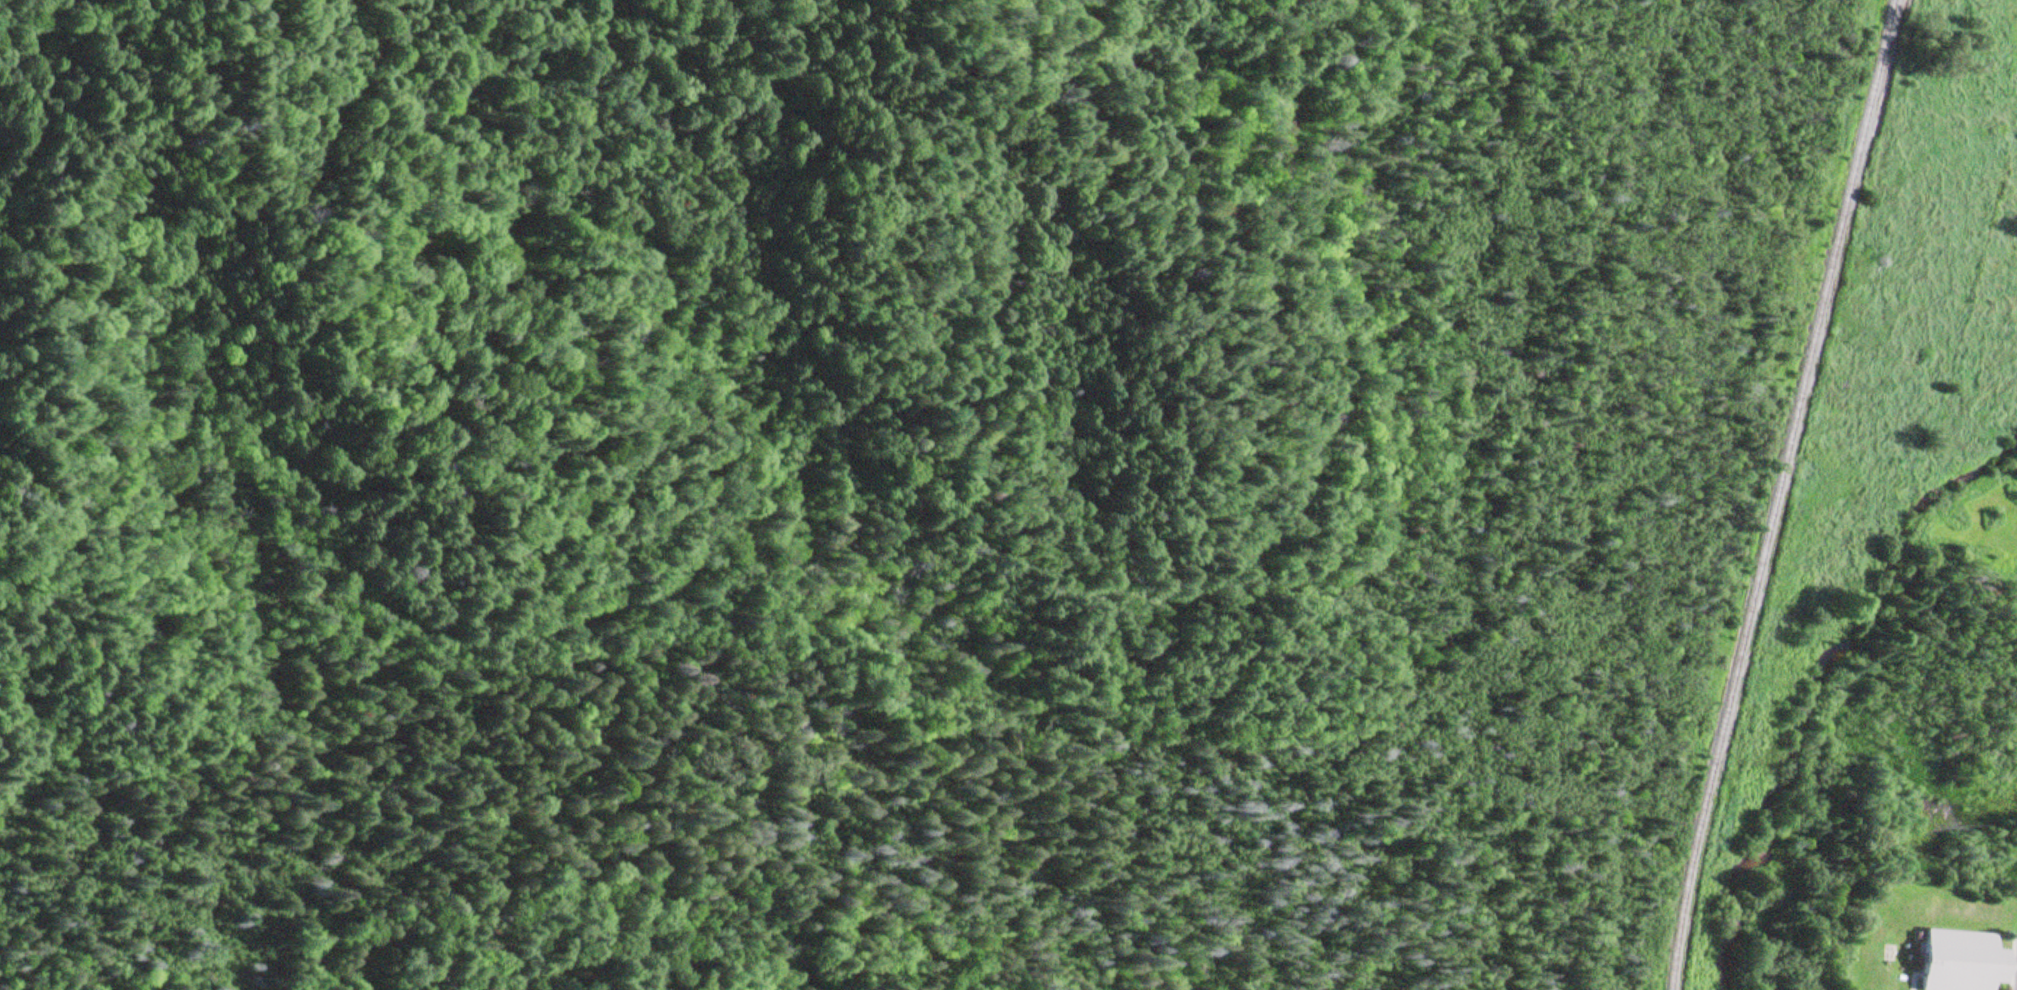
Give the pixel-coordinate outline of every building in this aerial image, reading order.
[(1992,983),(2008,984),(2010,951),(1994,950),(1995,935),(1924,930),(1920,989),(1992,989),(1992,983)]
